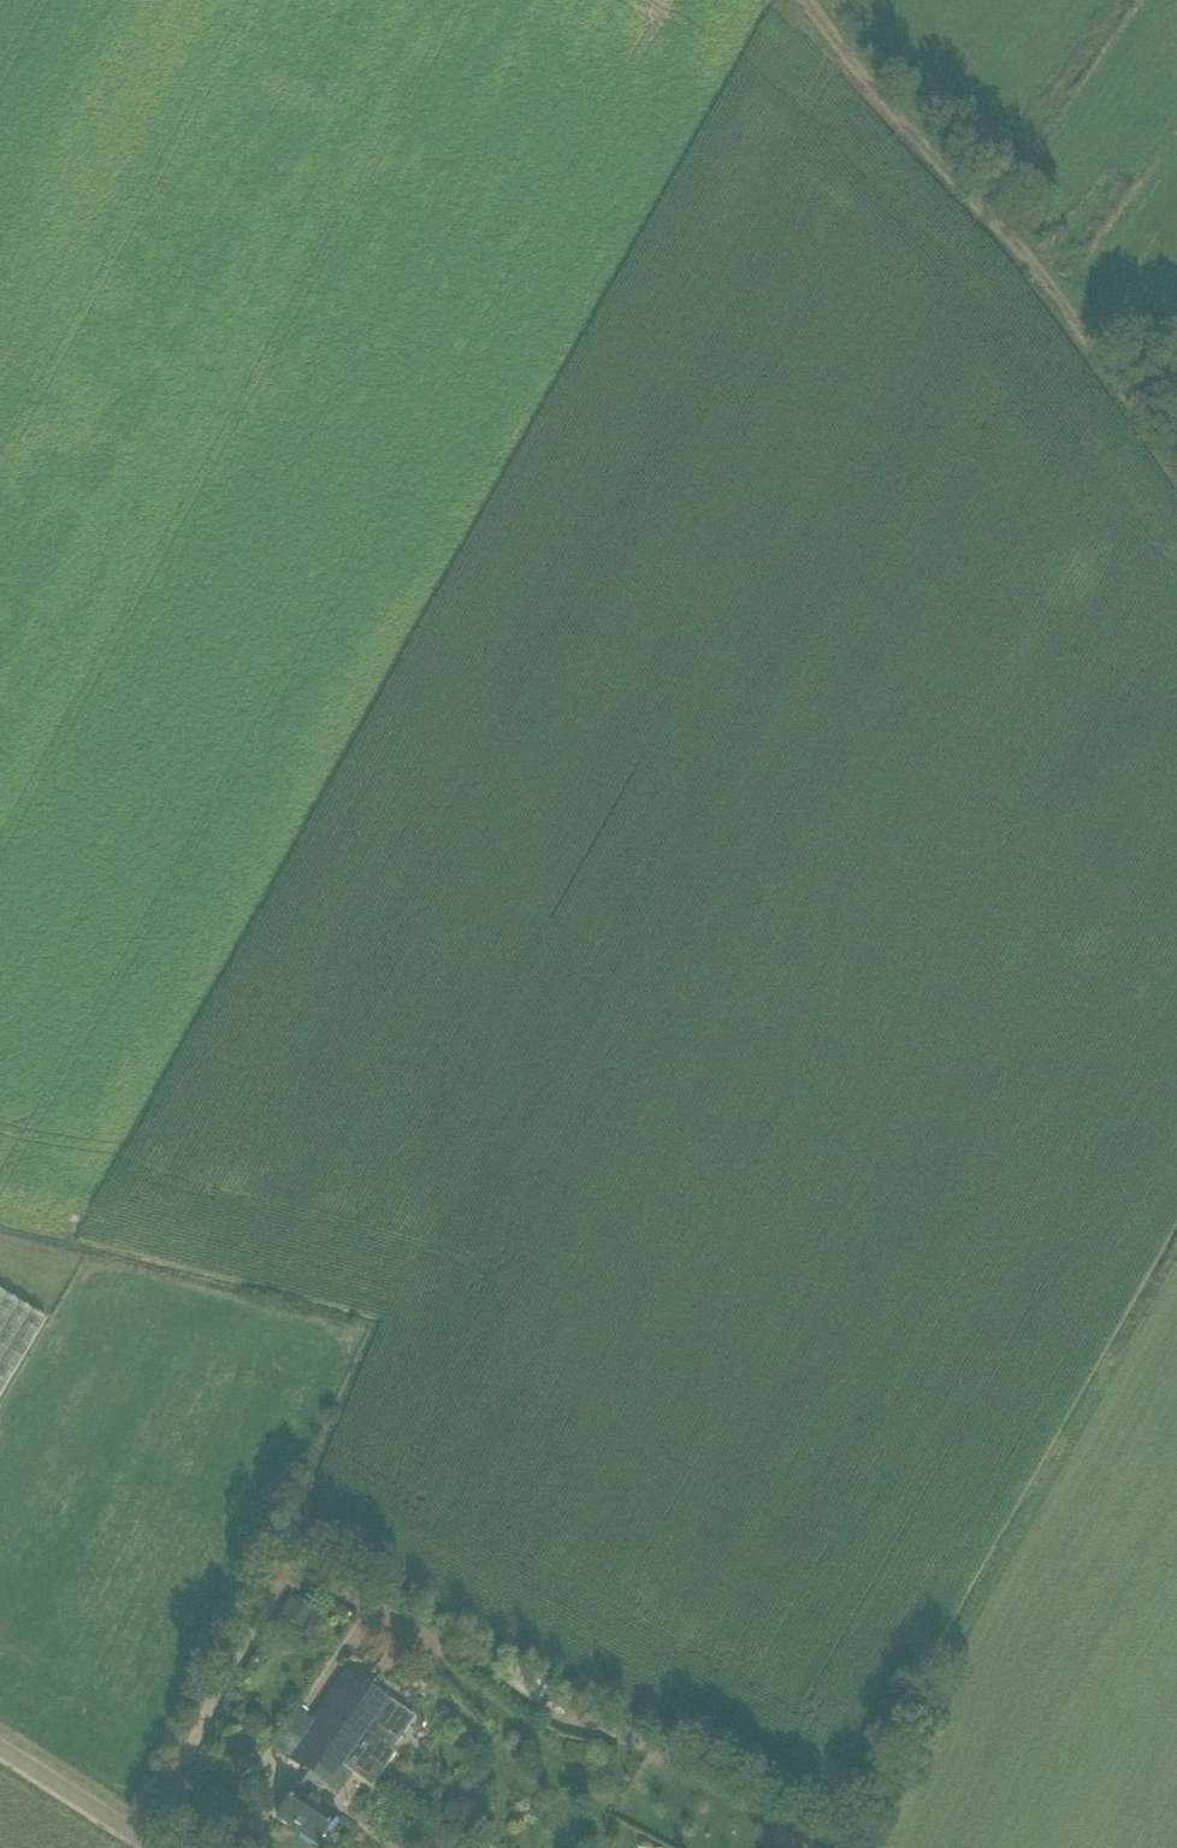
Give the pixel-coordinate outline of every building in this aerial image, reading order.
[(45,1319),(0,1292),(0,1395),(45,1319)] [(416,1718),(397,1705),(345,1670),(286,1757),(311,1774),(300,1790),(298,1788),(277,1818),(317,1845),(337,1816),(314,1800),(325,1784),(338,1792),(351,1772),(373,1787),(396,1753),(393,1751),(416,1718)]
